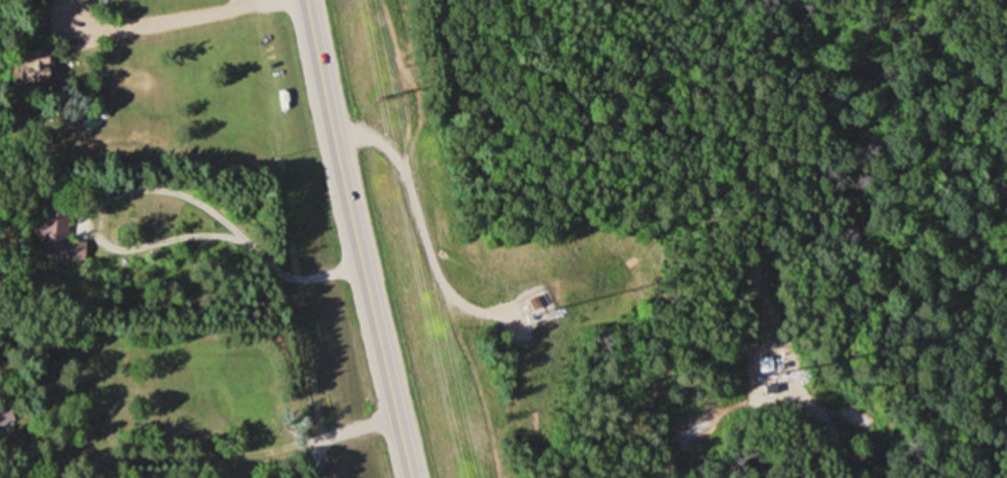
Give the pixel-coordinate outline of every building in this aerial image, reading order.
[(52,80),(52,49),(23,49),(23,80),(52,80)] [(52,255),(85,257),(86,240),(67,239),(69,210),(55,208),(52,255)] [(773,370),(772,357),(761,358),(761,371),(773,370)]
